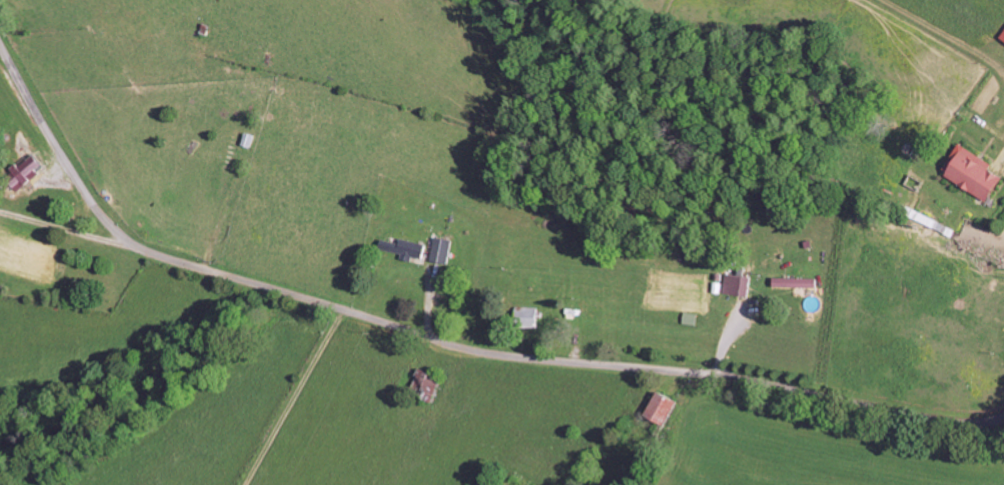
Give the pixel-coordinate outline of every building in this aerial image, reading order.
[(941,173),(987,200),(1001,175),(989,168),(992,162),(958,143),(941,173)] [(20,190),(44,164),(32,153),(8,179),(20,190)] [(402,254),(402,253),(421,259),(426,244),(399,236),(398,240),(388,237),(385,248),(402,254)] [(447,263),(452,240),(436,236),(431,260),(447,263)] [(747,296),(750,276),(725,272),(722,292),(747,296)] [(773,286),(816,287),(816,277),(774,276),(773,286)] [(537,326),(536,306),(517,307),(518,327),(537,326)] [(667,423),(677,398),(656,390),(646,415),(667,423)]
